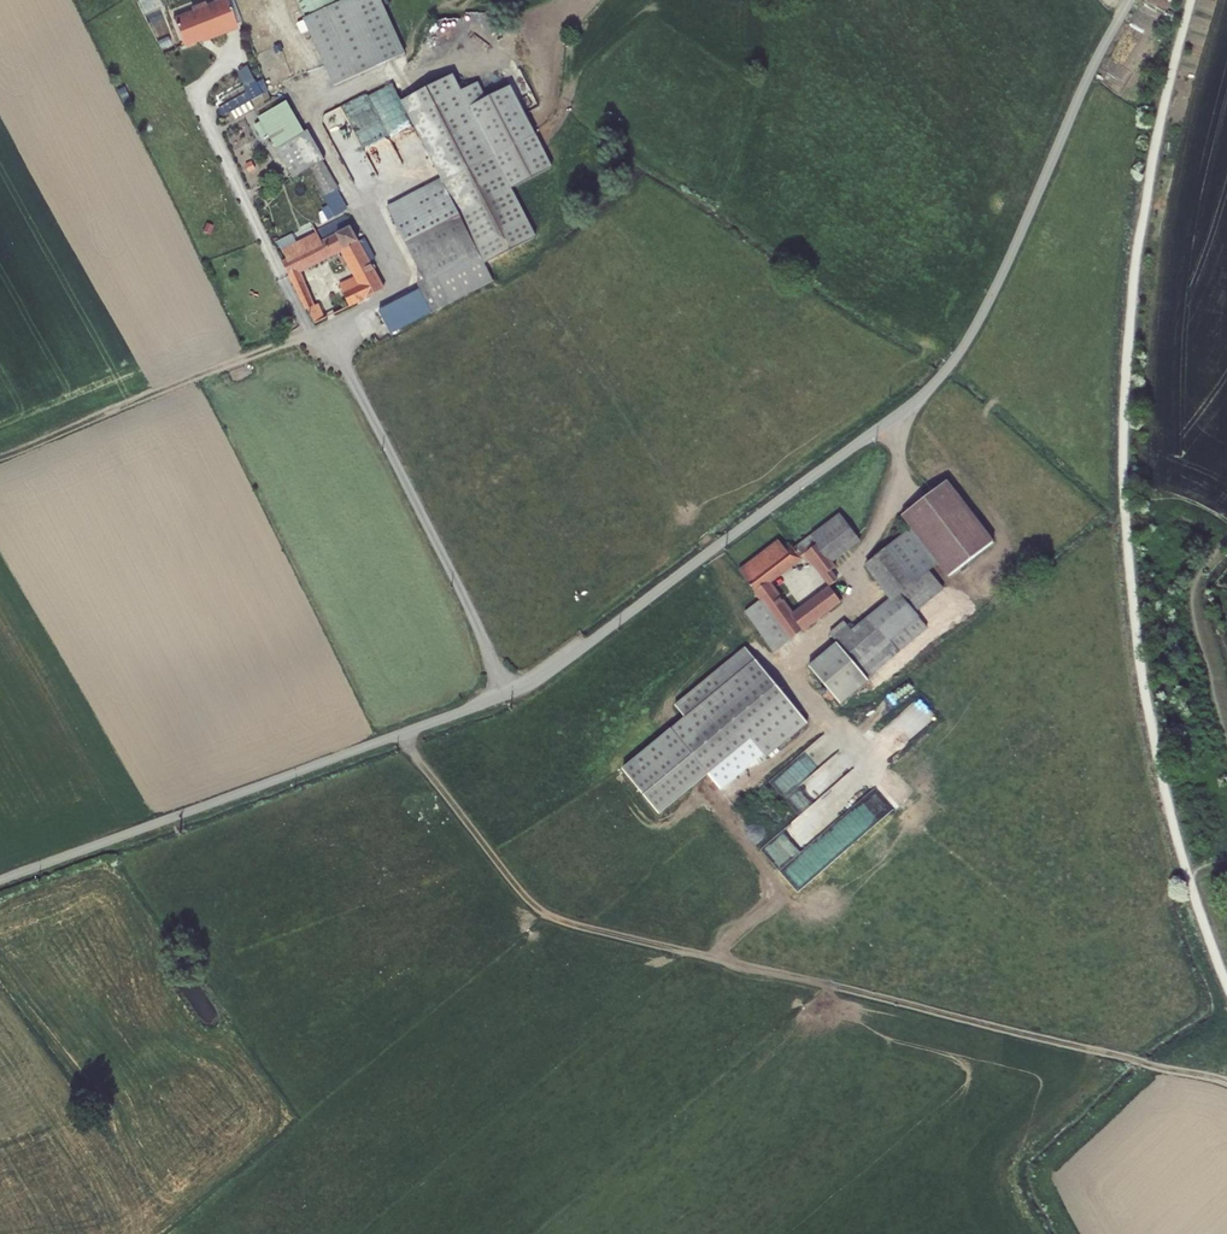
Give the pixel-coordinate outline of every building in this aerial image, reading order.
[(244,25),(236,0),(210,0),(171,13),(182,46),(244,25)] [(348,67),(416,33),(399,0),(313,0),(348,67)] [(1161,17),(1140,6),(1134,17),(1155,29),(1161,17)] [(238,69),(248,91),(218,104),(223,115),(234,110),(237,116),(255,108),(251,99),(270,90),(265,78),(257,81),(249,64),(238,69)] [(330,148),(334,146),(319,117),(314,118),(297,85),(268,100),(300,163),(314,156),(330,148)] [(355,196),(330,148),(314,156),(330,191),(327,193),(334,206),(355,196)] [(502,244),(458,150),(387,182),(389,186),(381,190),(400,227),(405,225),(421,259),(424,280),(382,298),(389,314),(486,269),(479,254),(502,244)] [(353,210),(324,223),(330,232),(358,219),(353,210)] [(319,298),(303,265),(346,245),(347,247),(351,256),(358,269),(341,277),(351,300),(388,281),(375,253),(365,233),(358,219),(330,232),(324,223),(305,232),(309,241),(286,252),(318,316),(328,311),(322,296),(319,298)] [(371,230),(365,233),(375,253),(381,250),(371,230)] [(281,243),(286,252),(309,241),(305,232),(281,243)] [(351,256),(347,247),(341,250),(346,258),(351,256)] [(996,531),(948,471),(903,506),(913,518),(871,557),(895,587),(892,589),(891,588),(854,618),(846,609),(832,621),(840,630),(810,653),(841,691),(871,667),(870,666),(931,616),(919,601),(947,577),(933,560),(941,553),(952,566),(996,531)] [(750,606),(781,644),(846,593),(833,577),(795,607),(769,574),(808,545),(826,568),(838,559),(832,552),(861,531),(842,505),(796,540),(794,537),(788,540),(784,534),(743,565),(766,593),(750,606)] [(834,562),(826,568),(833,577),(840,571),(834,562)] [(809,726),(745,648),(674,705),(685,721),(622,770),(666,814),(752,742),(769,759),(809,726)]
